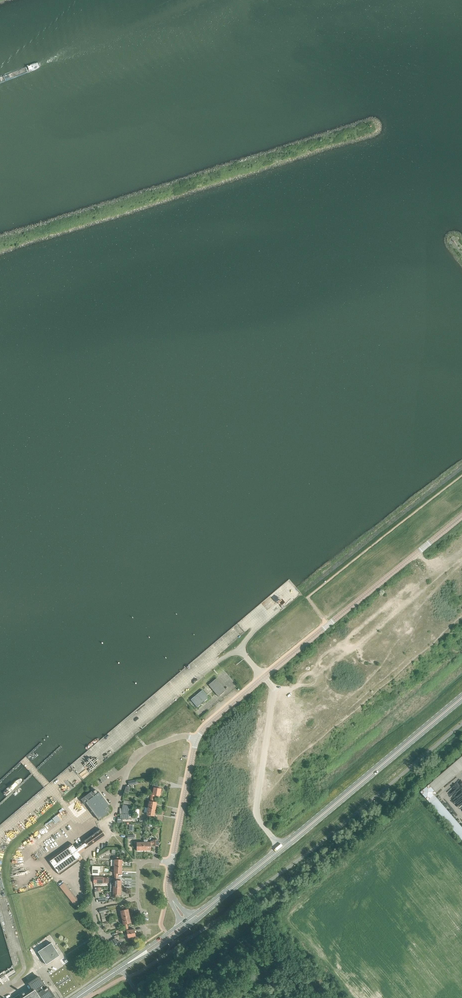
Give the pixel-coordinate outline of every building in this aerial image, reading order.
[(215,677),(214,679),(209,683),(207,684),(217,696),(225,689),(215,677)] [(213,691),(208,685),(203,689),(208,695),(213,691)] [(190,699),(197,707),(208,697),(200,689),(190,699)] [(420,792),(461,841),(461,828),(434,795),(461,771),(461,757),(420,792)] [(151,794),(150,797),(153,798),(154,795),(159,796),(161,789),(157,788),(157,782),(154,783),(154,787),(152,795),(151,794)] [(110,810),(108,807),(109,806),(99,792),(98,793),(96,790),(93,791),(94,792),(93,793),(91,791),(81,799),(84,804),(86,803),(99,820),(108,813),(107,812),(110,810)] [(149,801),(148,808),(155,809),(156,802),(153,802),(153,798),(150,797),(150,801),(149,801)] [(68,807),(76,817),(86,809),(82,804),(80,806),(76,801),(68,807)] [(155,809),(148,808),(146,815),(147,815),(147,818),(150,818),(150,816),(154,816),(155,809)] [(88,847),(89,847),(105,835),(100,829),(84,841),(85,841),(83,843),(82,842),(75,848),(71,843),(48,860),(60,875),(82,859),(79,854),(87,849),(86,848),(88,847)] [(150,842),(143,843),(143,850),(150,850),(150,845),(153,845),(153,846),(158,846),(158,840),(153,840),(153,841),(150,841),(150,842)] [(143,850),(143,843),(137,843),(136,842),(134,842),(134,845),(136,845),(136,851),(143,850)] [(60,887),(75,906),(78,903),(63,884),(60,887)] [(120,911),(122,918),(129,916),(128,909),(124,910),(123,907),(120,908),(121,911),(120,911)] [(124,925),(125,928),(128,928),(127,924),(131,923),(129,916),(122,918),(123,925),(124,925)] [(128,928),(125,928),(125,931),(126,931),(127,938),(135,937),(134,929),(128,930),(128,928)] [(36,953),(44,966),(58,957),(49,944),(36,953)] [(52,997),(54,996),(48,987),(46,988),(39,977),(29,983),(34,991),(31,994),(30,993),(27,995),(27,996),(24,997),(53,997),(52,997)]
